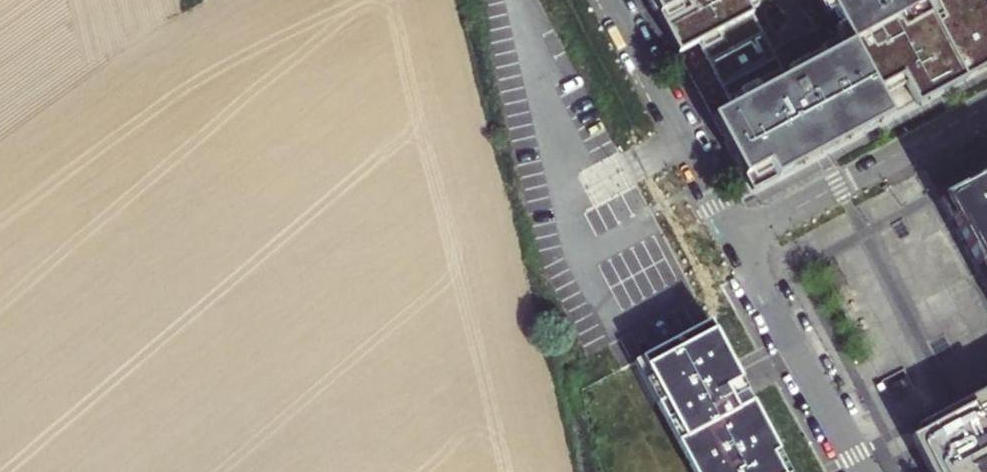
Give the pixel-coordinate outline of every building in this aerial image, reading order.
[(922,6),(919,0),(824,0),(849,46),(785,81),(742,0),(646,0),(676,56),(697,45),(731,108),(710,119),(750,193),(986,66),(986,0),(933,0),(922,6)] [(986,285),(986,173),(941,199),(986,285)] [(640,359),(703,471),(795,471),(799,470),(716,319),(640,359)] [(922,424),(926,431),(911,439),(928,471),(986,471),(986,391),(986,389),(960,404),(922,424)]
